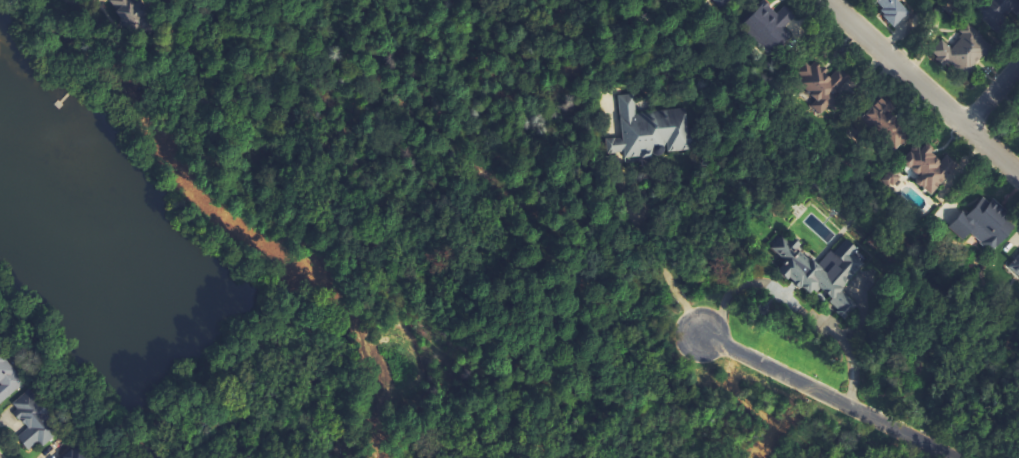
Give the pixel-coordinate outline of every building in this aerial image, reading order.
[(114,10),(111,12),(116,19),(115,20),(127,36),(145,22),(127,0),(106,0),(114,10)] [(912,14),(899,0),(871,0),(896,28),(912,14)] [(743,26),(774,56),(793,35),(785,28),(796,16),(783,4),(776,11),(766,2),(743,26)] [(962,79),(993,47),(970,25),(951,45),(944,38),(932,50),(962,79)] [(803,65),(811,114),(844,108),(842,95),(850,94),(846,71),(827,74),(825,62),(803,65)] [(615,94),(635,92),(636,113),(683,109),(685,135),(690,135),(691,149),(666,152),(665,146),(662,147),(662,150),(661,153),(658,156),(655,157),(651,155),(648,153),(649,157),(622,160),(621,153),(605,154),(604,138),(619,137),(615,94)] [(901,147),(912,130),(890,117),(896,107),(878,96),(862,123),(901,147)] [(932,194),(958,167),(947,156),(943,161),(923,142),(901,165),(932,194)] [(818,265),(782,229),(767,244),(774,251),(768,257),(810,299),(821,288),(833,300),(829,303),(845,320),(859,305),(856,303),(867,292),(865,289),(882,271),(849,238),(834,253),(832,251),(818,265)] [(1018,279),(1018,256),(1008,269),(1018,279)] [(0,354),(0,405),(25,384),(0,354)] [(44,447),(63,429),(43,409),(44,408),(28,390),(12,405),(20,412),(16,416),(29,430),(19,439),(29,450),(38,441),(44,447)] [(91,449),(72,448),(72,457),(91,457),(91,449)]
